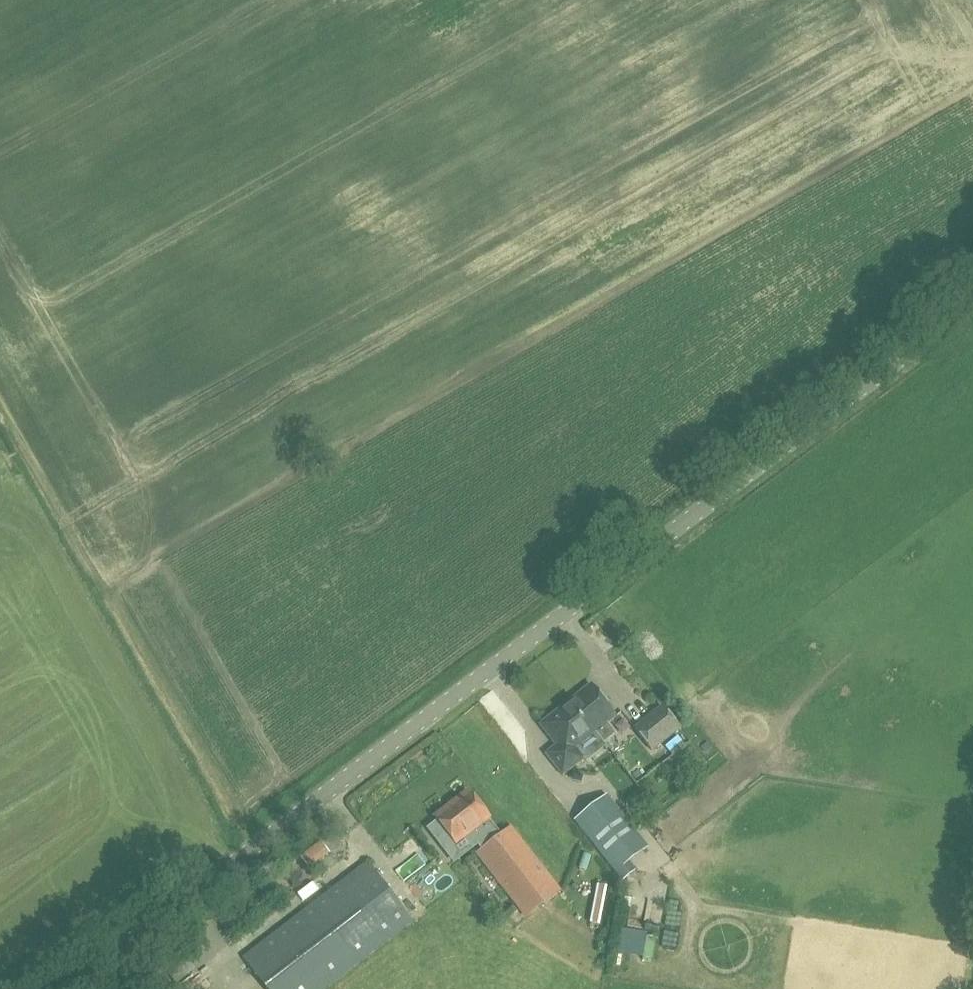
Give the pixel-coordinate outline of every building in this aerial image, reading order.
[(616,734),(607,723),(616,717),(591,685),(540,725),(556,745),(545,754),(562,776),(585,758),(576,747),(595,732),(604,743),(616,734)] [(652,752),(681,729),(662,704),(632,728),(652,752)] [(665,746),(672,755),(684,745),(677,736),(665,746)] [(501,835),(488,817),(469,793),(436,818),(455,843),(463,837),(473,849),(478,845),(482,850),(478,854),(517,905),(550,879),(510,828),(501,835)] [(621,881),(636,870),(629,862),(648,847),(606,794),(573,820),(621,881)] [(307,848),(315,858),(334,843),(326,833),(307,848)] [(413,921),(367,861),(242,957),(266,988),(325,988),(413,921)]
